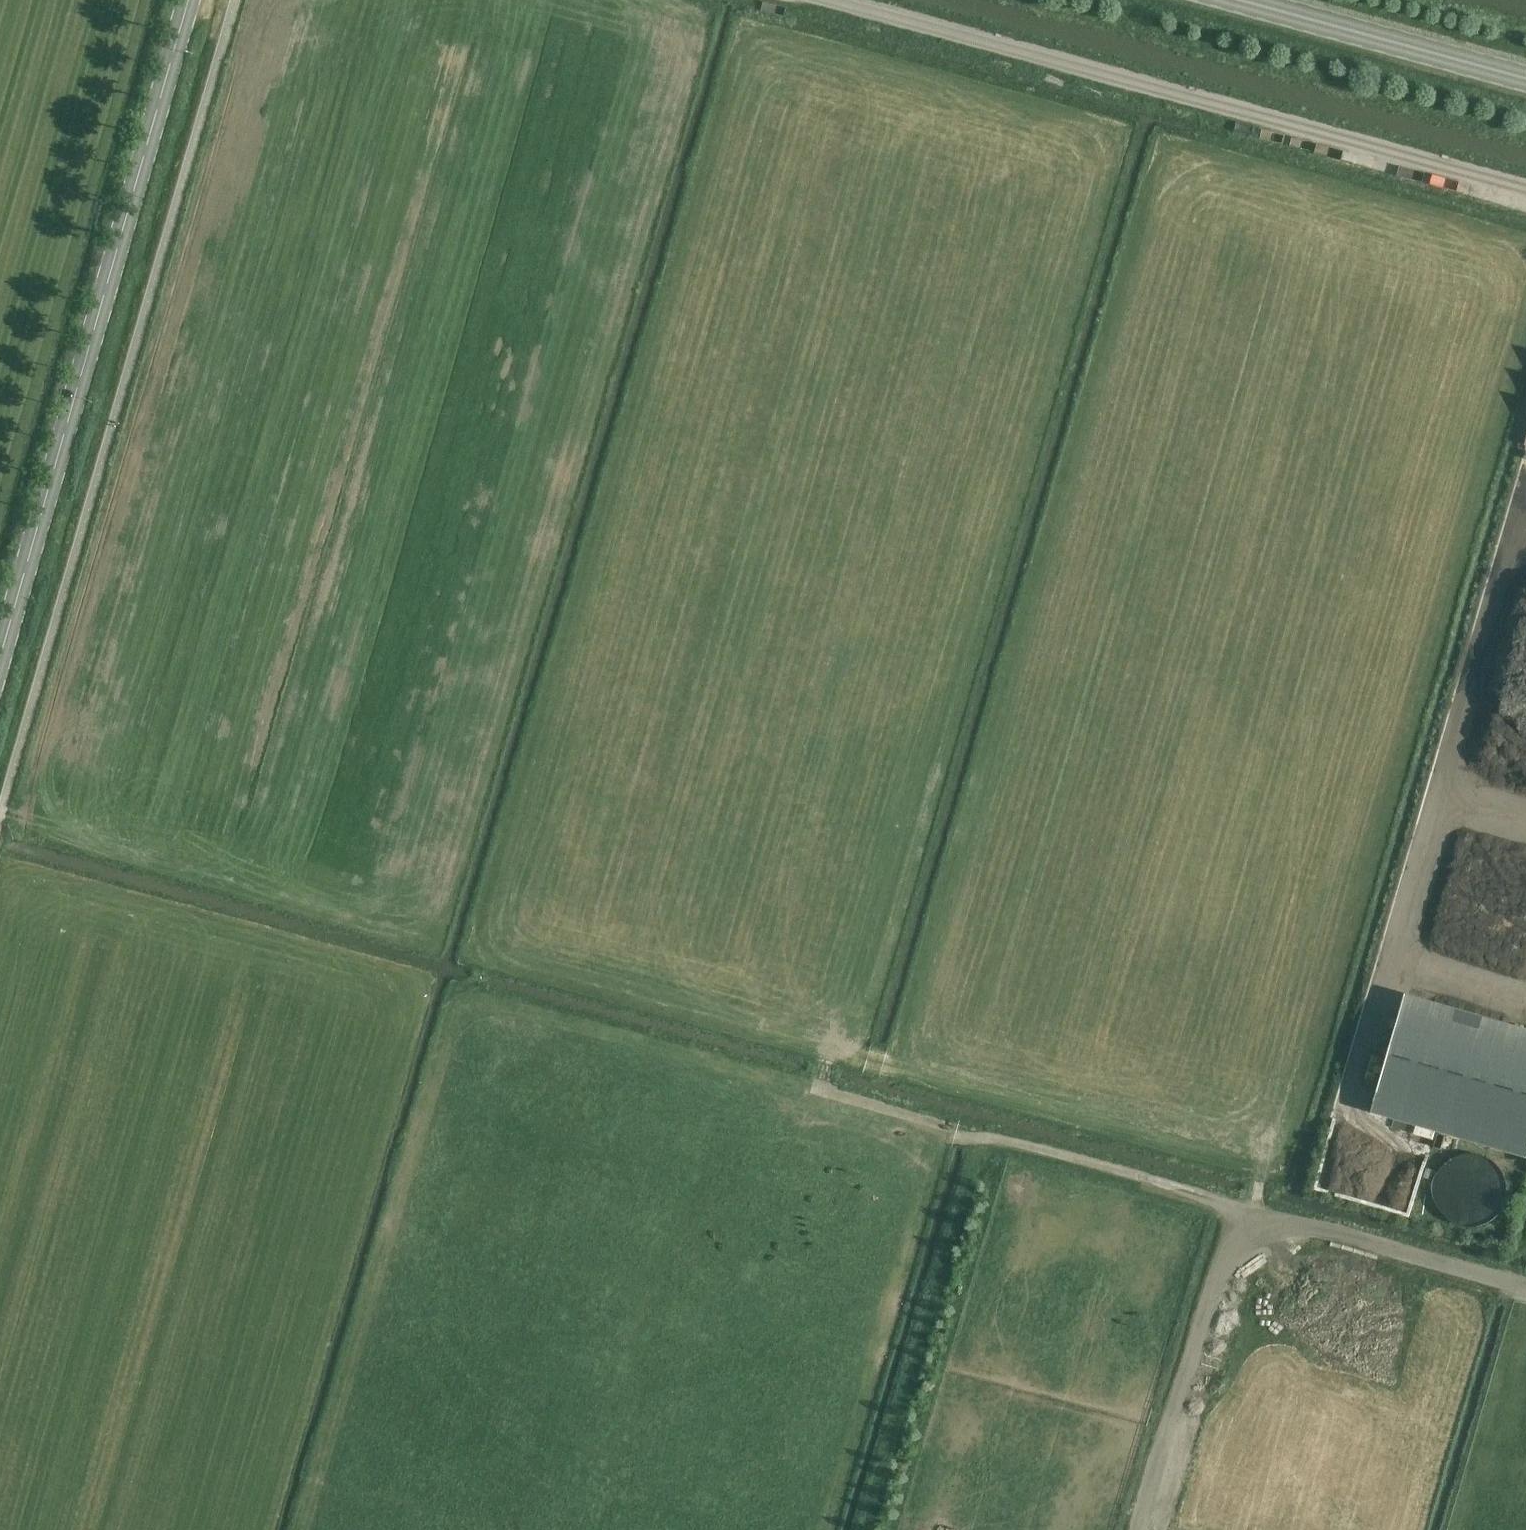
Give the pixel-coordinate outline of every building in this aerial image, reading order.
[(608,329),(606,348),(616,349),(618,330),(608,329)] [(1371,1111),(1524,1155),(1525,1149),(1525,1049),(1398,1013),(1371,1111)] [(1444,1207),(1502,1206),(1501,1157),(1442,1158),(1444,1207)]
